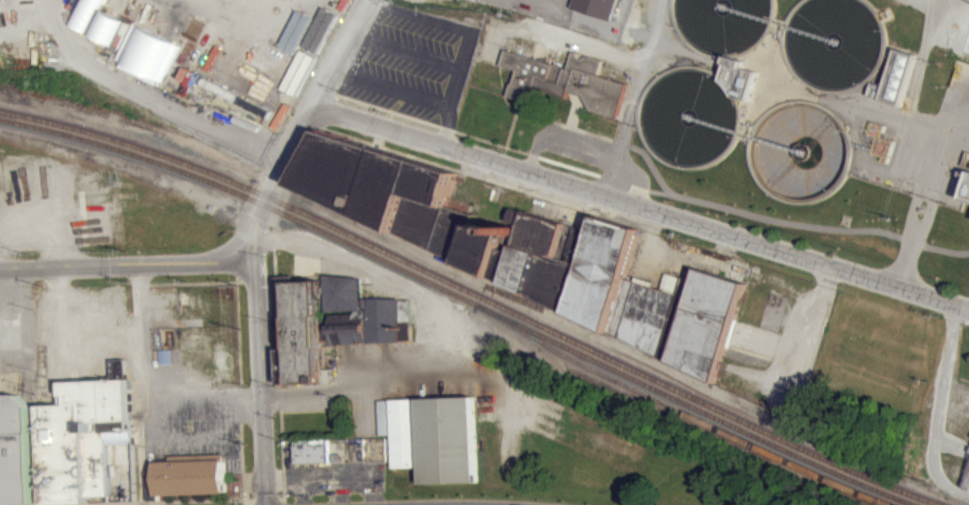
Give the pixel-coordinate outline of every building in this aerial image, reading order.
[(616,28),(624,0),(581,0),(576,16),(616,28)] [(336,20),(322,14),(306,54),(320,60),(336,20)] [(182,52),(134,30),(115,72),(163,94),(182,52)] [(507,48),(502,64),(518,69),(514,83),(512,83),(508,95),(532,102),(536,87),(567,97),(569,90),(584,95),(592,110),(617,118),(627,82),(599,74),(603,59),(588,54),(584,57),(579,56),(577,51),(573,50),(568,68),(507,48)] [(898,48),(918,54),(902,105),(869,95),(873,81),(886,85),(898,48)] [(737,78),(735,84),(743,86),(742,91),(756,94),(759,78),(746,75),(748,68),(731,64),(728,76),(737,78)] [(271,118),(255,111),(252,119),(268,125),(271,118)] [(886,133),(873,129),(869,142),(879,145),(873,162),(890,167),(896,149),(882,144),(886,133)] [(322,130),(294,184),(715,382),(747,283),(699,268),(695,281),(681,276),(676,293),(624,278),(640,228),(597,215),(582,264),(556,256),(566,223),(512,207),(505,233),(474,223),(476,214),(448,205),(458,172),(322,130)] [(279,348),(281,384),(326,382),(324,343),(401,341),(401,339),(411,339),(410,293),(390,287),(391,298),(361,298),(360,277),(325,274),(326,280),(289,281),(292,348),(279,348)] [(110,359),(124,358),(125,379),(130,378),(134,500),(108,501),(108,495),(88,495),(88,502),(43,504),(42,502),(39,405),(68,404),(67,395),(62,395),(62,382),(111,380),(110,359)] [(35,503),(0,504),(0,394),(16,393),(31,406),(35,503)] [(378,399),(379,435),(392,434),(394,468),(422,467),(422,484),(477,482),(474,396),(378,399)] [(294,444),(327,442),(328,462),(295,463),(294,444)] [(155,461),(171,461),(171,455),(224,454),(225,492),(156,495),(155,461)] [(968,497),(968,464),(961,495),(968,497)]
